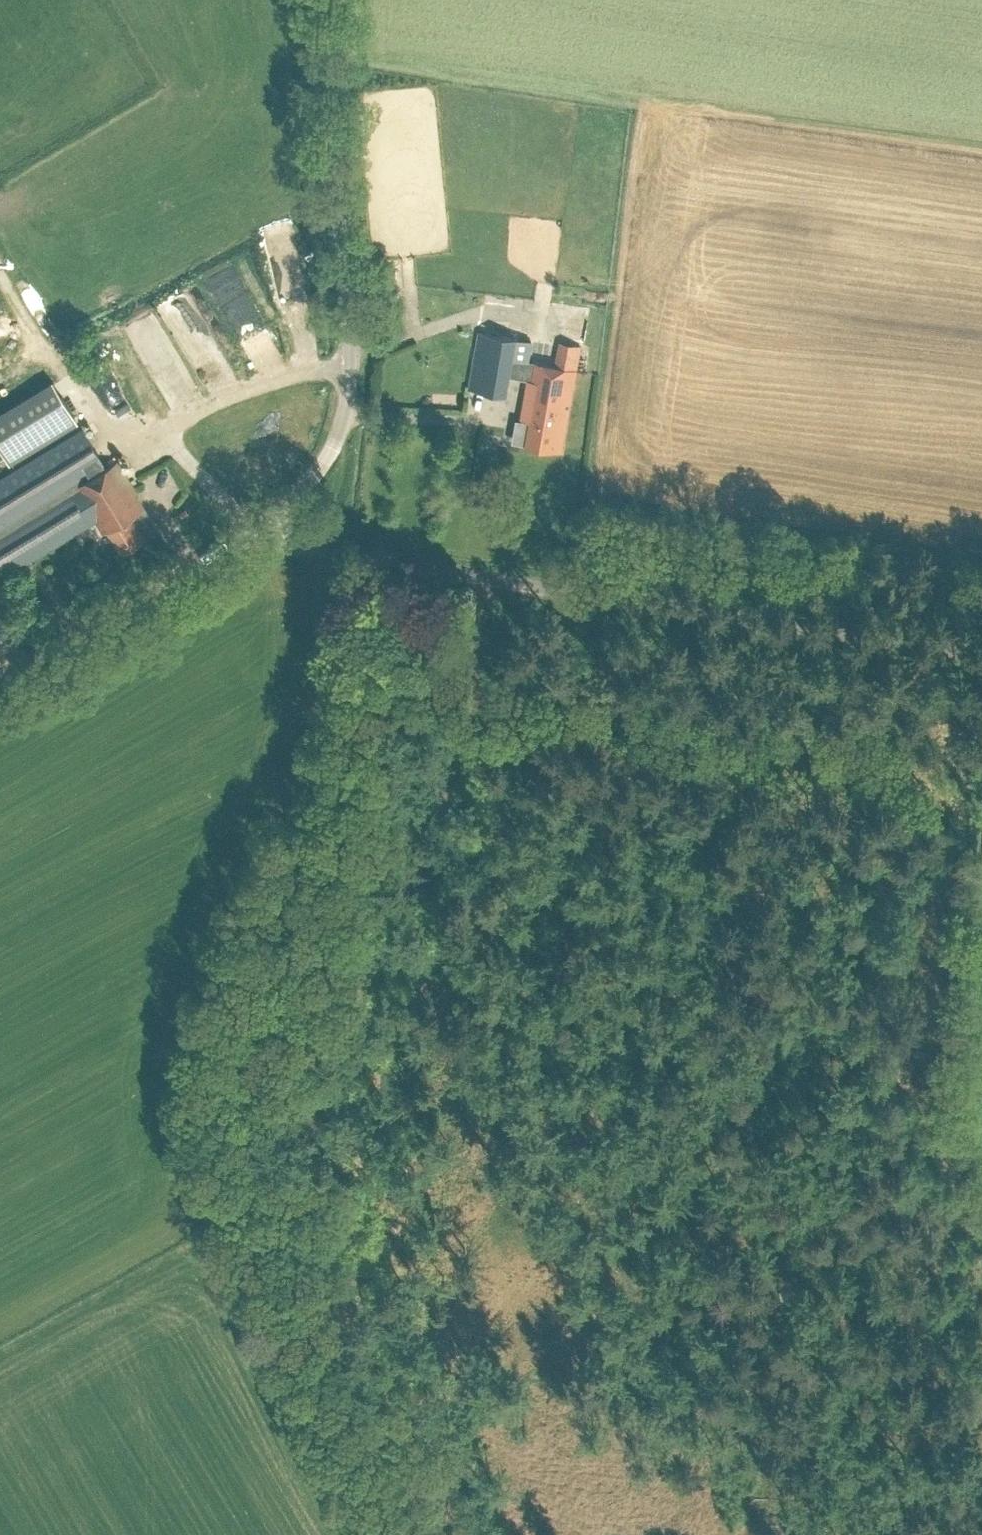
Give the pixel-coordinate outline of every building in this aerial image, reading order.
[(323,343),(304,224),(279,228),(298,347),(323,343)] [(164,358),(183,408),(206,399),(181,330),(202,322),(198,310),(203,308),(196,288),(167,299),(169,305),(147,313),(163,358),(164,358)] [(576,369),(578,355),(584,356),(586,340),(559,334),(554,365),(512,358),(515,336),(479,330),(469,387),(505,393),(508,375),(528,378),(521,418),(531,419),(527,444),(562,450),(576,369)] [(0,411),(0,447),(5,455),(73,413),(51,379),(0,411)] [(0,476),(0,569),(5,577),(95,521),(103,533),(107,531),(120,552),(145,537),(144,537),(158,529),(136,495),(138,494),(116,459),(106,466),(81,426),(0,476)] [(432,692),(432,704),(449,704),(449,692),(432,692)]
